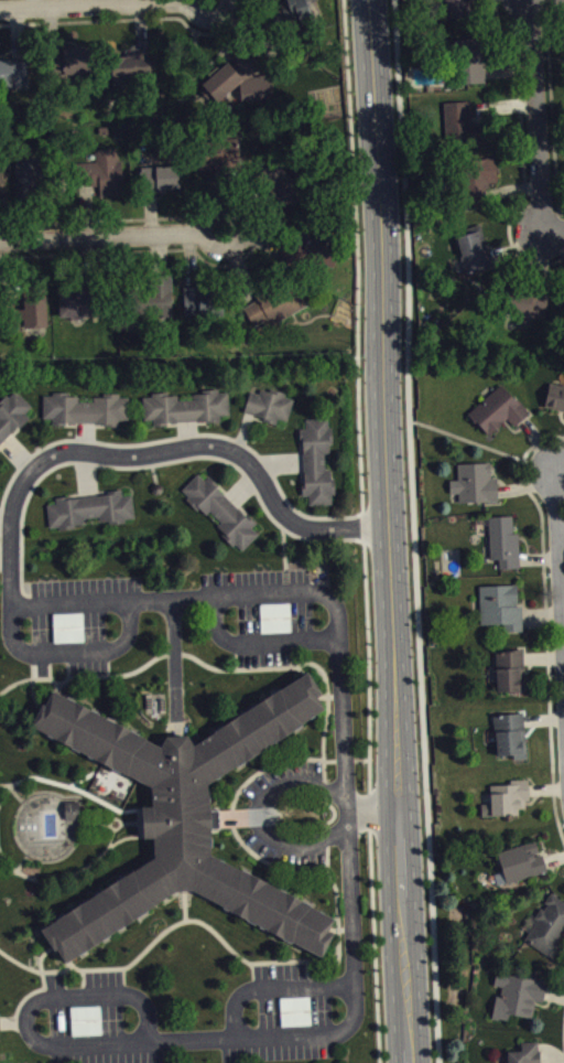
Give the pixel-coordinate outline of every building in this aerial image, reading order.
[(294,31),(317,25),(314,16),(324,14),(320,0),(286,0),(294,31)] [(472,0),(441,0),(445,27),(475,23),(472,0)] [(487,91),(486,46),(458,47),(459,92),(487,91)] [(275,107),(272,84),(266,77),(266,74),(248,54),(203,92),(205,104),(211,111),(219,110),(231,100),(241,111),(275,107)] [(95,83),(94,56),(66,57),(66,83),(95,83)] [(115,87),(155,86),(154,61),(114,62),(115,87)] [(29,67),(0,67),(0,96),(30,95),(29,67)] [(447,110),(448,144),(474,144),(473,109),(447,110)] [(231,153),(194,160),(198,184),(235,178),(231,153)] [(97,157),(98,170),(84,170),(85,192),(99,191),(99,204),(126,203),(125,167),(120,168),(119,156),(97,157)] [(17,166),(18,203),(44,203),(44,165),(17,166)] [(499,192),(499,170),(468,171),(469,215),(490,215),(489,192),(499,192)] [(304,197),(281,172),(262,189),(286,214),(304,197)] [(143,174),(142,199),(182,199),(182,174),(143,174)] [(494,273),(483,232),(471,235),(472,241),(458,245),(467,280),(494,273)] [(174,282),(151,282),(150,321),(173,322),(174,282)] [(309,315),(298,290),(245,314),(255,335),(265,330),(267,335),(309,315)] [(61,294),(62,326),(98,324),(97,293),(61,294)] [(212,294),(186,295),(186,324),(227,323),(226,304),(212,305),(212,294)] [(511,297),(509,321),(519,322),(518,331),(532,332),(533,326),(547,327),(550,301),(511,297)] [(49,336),(49,306),(22,306),(21,335),(49,336)] [(552,390),(547,414),(563,418),(563,393),(552,390)] [(517,434),(531,421),(504,391),(470,422),(490,444),(510,426),(517,434)] [(28,421),(35,414),(16,396),(0,414),(0,455),(29,423),(28,421)] [(290,429),(296,405),(263,396),(262,401),(252,399),(246,422),(279,430),(280,426),(290,429)] [(144,403),(146,428),(156,427),(156,433),(223,428),(222,423),(232,422),(230,398),(195,400),(195,407),(180,408),(180,401),(144,403)] [(55,432),(121,432),(121,428),(131,428),(131,403),(96,403),(96,410),(80,410),(80,402),(45,402),(46,426),(55,426),(55,432)] [(305,504),(311,504),(311,512),(336,512),(335,477),(327,477),(327,461),(334,461),(333,426),(308,427),(308,436),(304,436),(305,504)] [(501,510),(500,485),(493,485),(492,470),(460,471),(460,488),(452,488),(452,502),(460,502),(460,511),(501,510)] [(204,478),(182,499),(206,524),(212,518),(224,531),(219,535),(242,560),(263,541),(204,478)] [(57,505),(58,512),(50,512),(51,537),(86,535),(86,526),(102,525),(102,529),(111,529),(111,530),(136,529),(135,503),(124,504),(124,500),(57,505)] [(522,576),(521,540),(515,541),(514,524),(491,524),(492,567),(501,566),(501,577),(522,576)] [(482,594),(483,633),(501,632),(501,640),(525,640),(524,613),(520,613),(519,593),(482,594)] [(263,641),(293,640),(292,611),(262,612),(263,641)] [(86,649),(85,621),(55,622),(56,650),(86,649)] [(500,700),(527,699),(526,658),(498,659),(500,700)] [(326,963),(335,943),(332,937),(339,923),(215,866),(213,837),(222,833),(221,820),(213,816),(211,787),(330,722),(321,706),(324,701),(314,683),(194,749),(191,743),(168,745),(165,751),(52,700),(35,736),(35,738),(154,792),(155,814),(144,815),(147,847),(156,846),(157,869),(43,932),(64,969),(326,963)] [(528,767),(527,721),(497,722),(498,764),(515,763),(515,767),(528,767)] [(482,824),(521,823),(521,816),(531,816),(530,787),(513,787),(513,793),(493,793),(493,812),(482,812),(482,824)] [(82,827),(81,809),(67,810),(67,827),(82,827)] [(500,860),(508,891),(548,880),(540,849),(500,860)] [(554,901),(525,948),(554,966),(563,949),(563,908),(554,901)] [(535,1026),(538,1009),(545,1010),(549,989),(498,980),(496,993),(501,994),(495,1026),(510,1029),(512,1022),(535,1026)] [(312,1005),(282,1006),(283,1034),(313,1033),(312,1005)] [(103,1014),(73,1015),(74,1043),(104,1043),(103,1014)] [(509,1062),(542,1062),(541,1049),(523,1050),(524,1059),(509,1060),(509,1062)]
